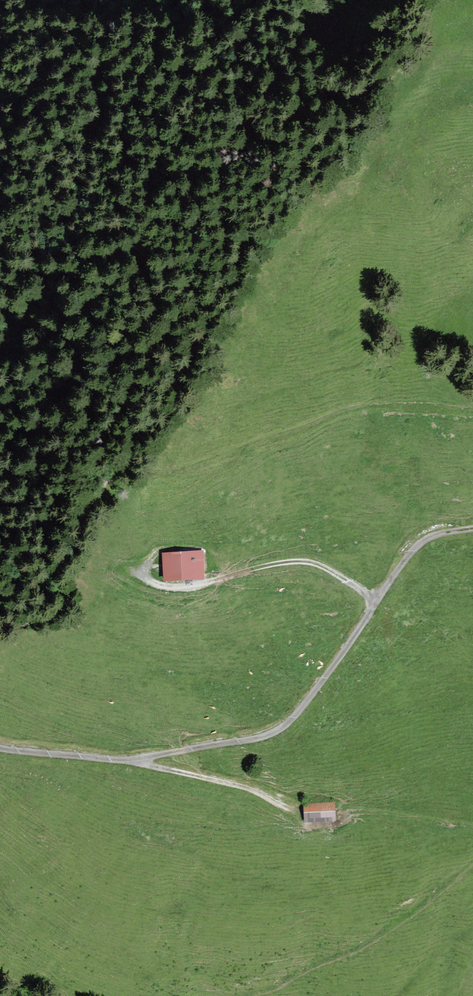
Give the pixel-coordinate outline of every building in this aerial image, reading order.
[(162,552),(164,579),(205,577),(204,549),(162,552)] [(336,802),(304,804),(305,822),(337,820),(336,802)]
